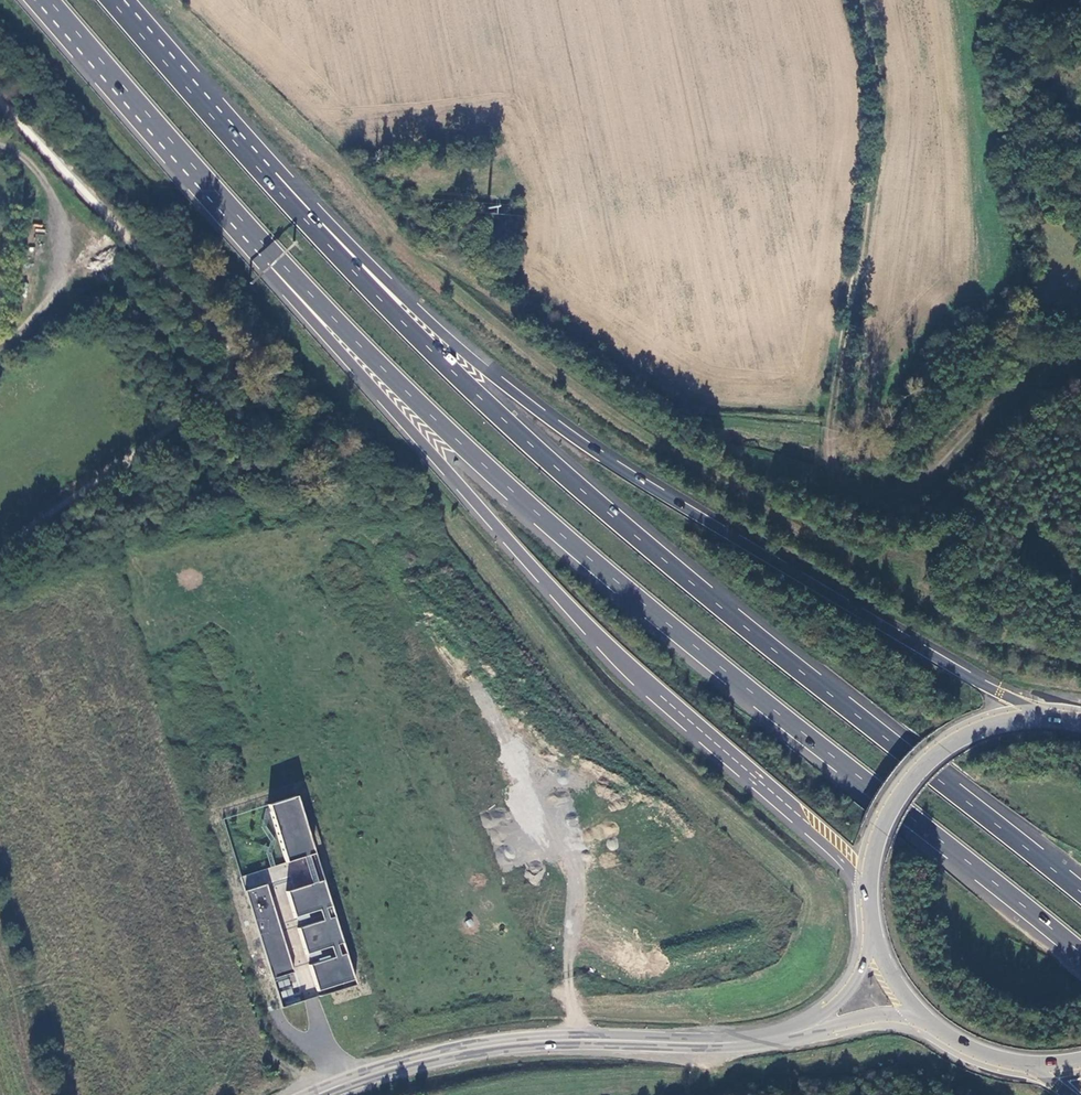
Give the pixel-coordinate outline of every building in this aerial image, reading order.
[(269,805),(286,862),(316,853),(299,796),(269,805)] [(309,965),(317,991),(354,980),(346,954),(343,955),(339,944),(343,942),(335,917),(331,918),(328,907),(332,906),(324,880),(286,892),(294,917),(322,909),(326,920),(298,928),(306,955),(332,946),(336,957),(309,965)] [(267,885),(246,891),(272,979),(293,973),(267,885)]
